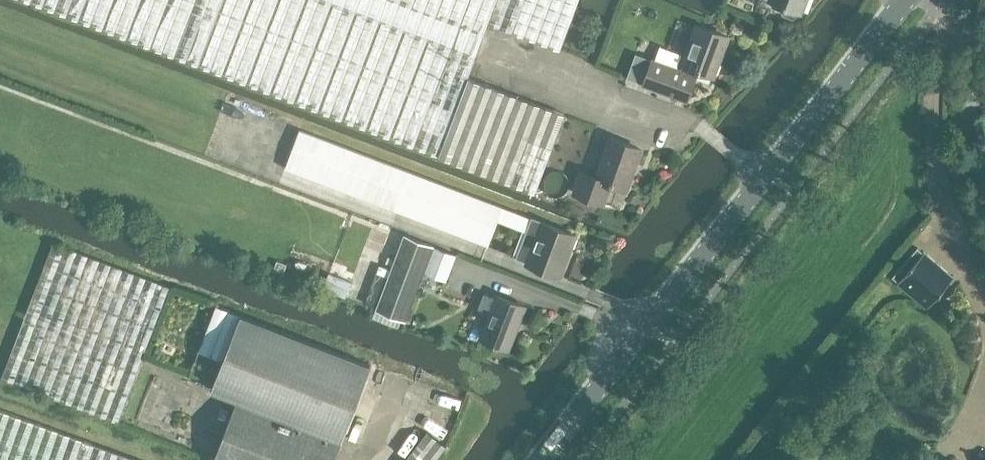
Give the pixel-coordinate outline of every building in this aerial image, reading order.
[(511,31),(561,50),(580,0),(28,0),(230,75),(536,191),(565,113),(541,104),(468,77),(488,23),(511,31)] [(784,4),(782,8),(783,12),(792,15),(796,13),(797,9),(801,10),(805,0),(774,0),(784,4)] [(697,24),(681,69),(653,59),(652,61),(635,55),(626,78),(644,84),(687,99),(698,69),(713,75),(728,35),(697,24)] [(285,167),(489,245),(504,207),(300,129),(285,167)] [(603,203),(611,183),(626,189),(640,148),(611,137),(596,177),(581,171),(574,192),(603,203)] [(560,275),(575,234),(542,222),(527,263),(560,275)] [(456,254),(435,246),(404,235),(376,309),(406,321),(425,271),(446,280),(456,254)] [(54,242),(2,377),(118,422),(169,287),(54,242)] [(893,276),(899,280),(898,281),(928,306),(953,276),(924,251),(923,252),(918,247),(893,276)] [(346,293),(357,271),(337,261),(326,284),(346,293)] [(485,293),(479,307),(490,312),(481,336),(509,347),(526,306),(497,295),(496,297),(485,293)] [(209,386),(237,398),(213,459),(336,459),(373,362),(216,302),(198,349),(220,358),(209,386)] [(83,439),(0,409),(0,459),(75,459),(83,439)] [(427,431),(404,459),(435,459),(446,446),(427,431)] [(75,459),(139,459),(111,449),(83,439),(75,459)]
